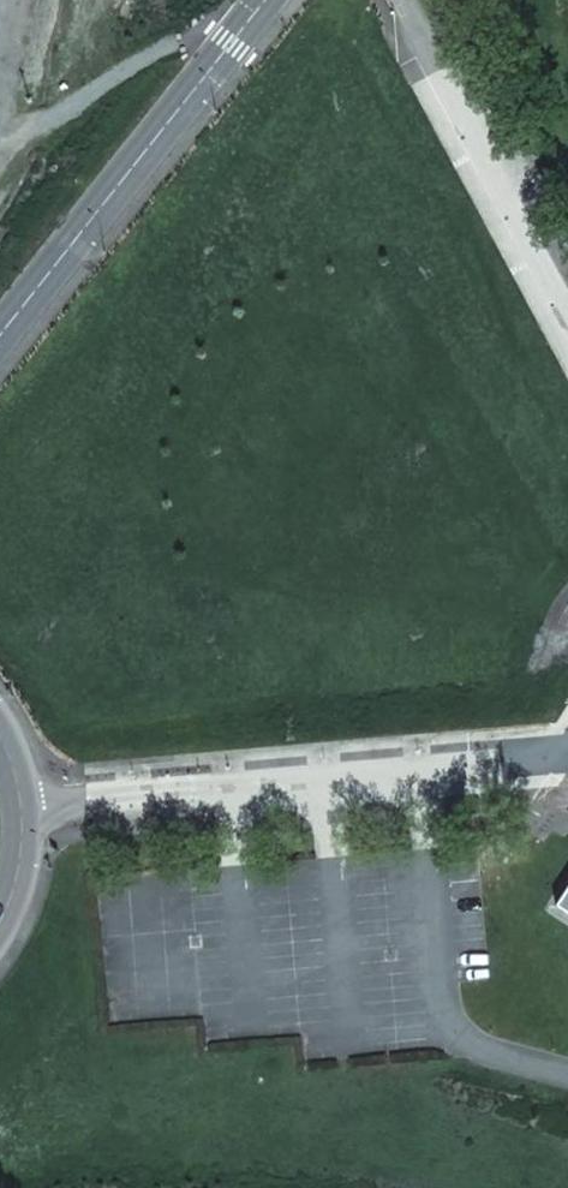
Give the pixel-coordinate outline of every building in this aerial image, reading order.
[(567,914),(567,890),(557,907),(567,914)]
